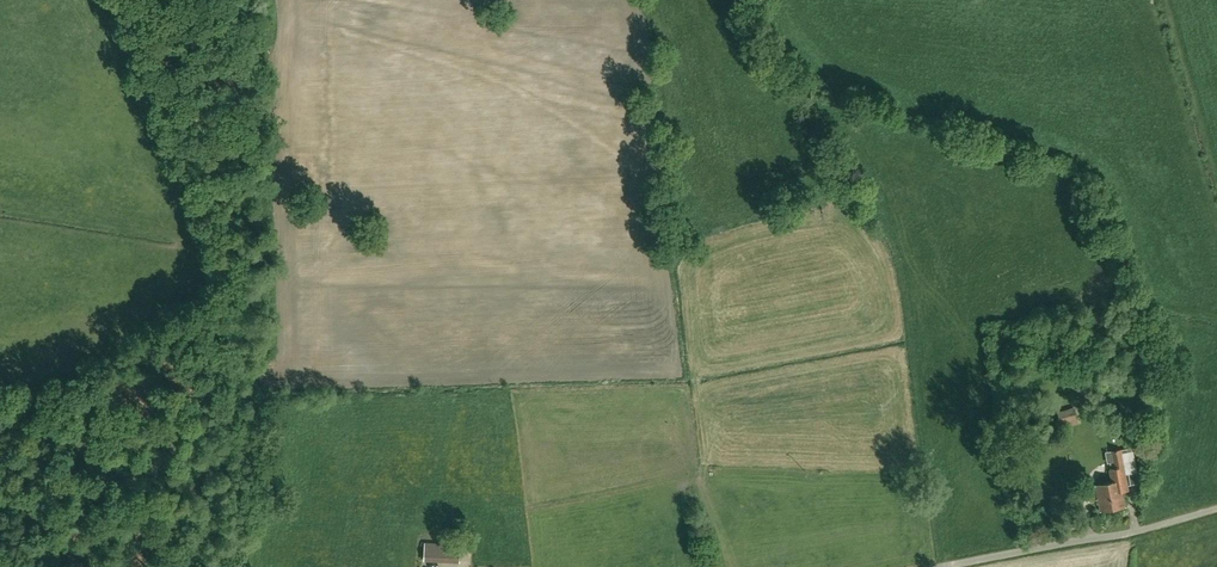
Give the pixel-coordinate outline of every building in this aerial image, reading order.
[(1074,408),(1057,412),(1062,428),(1078,423),(1074,408)] [(1100,512),(1126,507),(1124,492),(1129,491),(1126,474),(1137,472),(1133,452),(1122,454),(1121,450),(1112,452),(1116,469),(1109,471),(1111,483),(1095,486),(1100,512)] [(442,547),(442,561),(450,561),(451,555),(459,556),(459,548),(442,547)]
